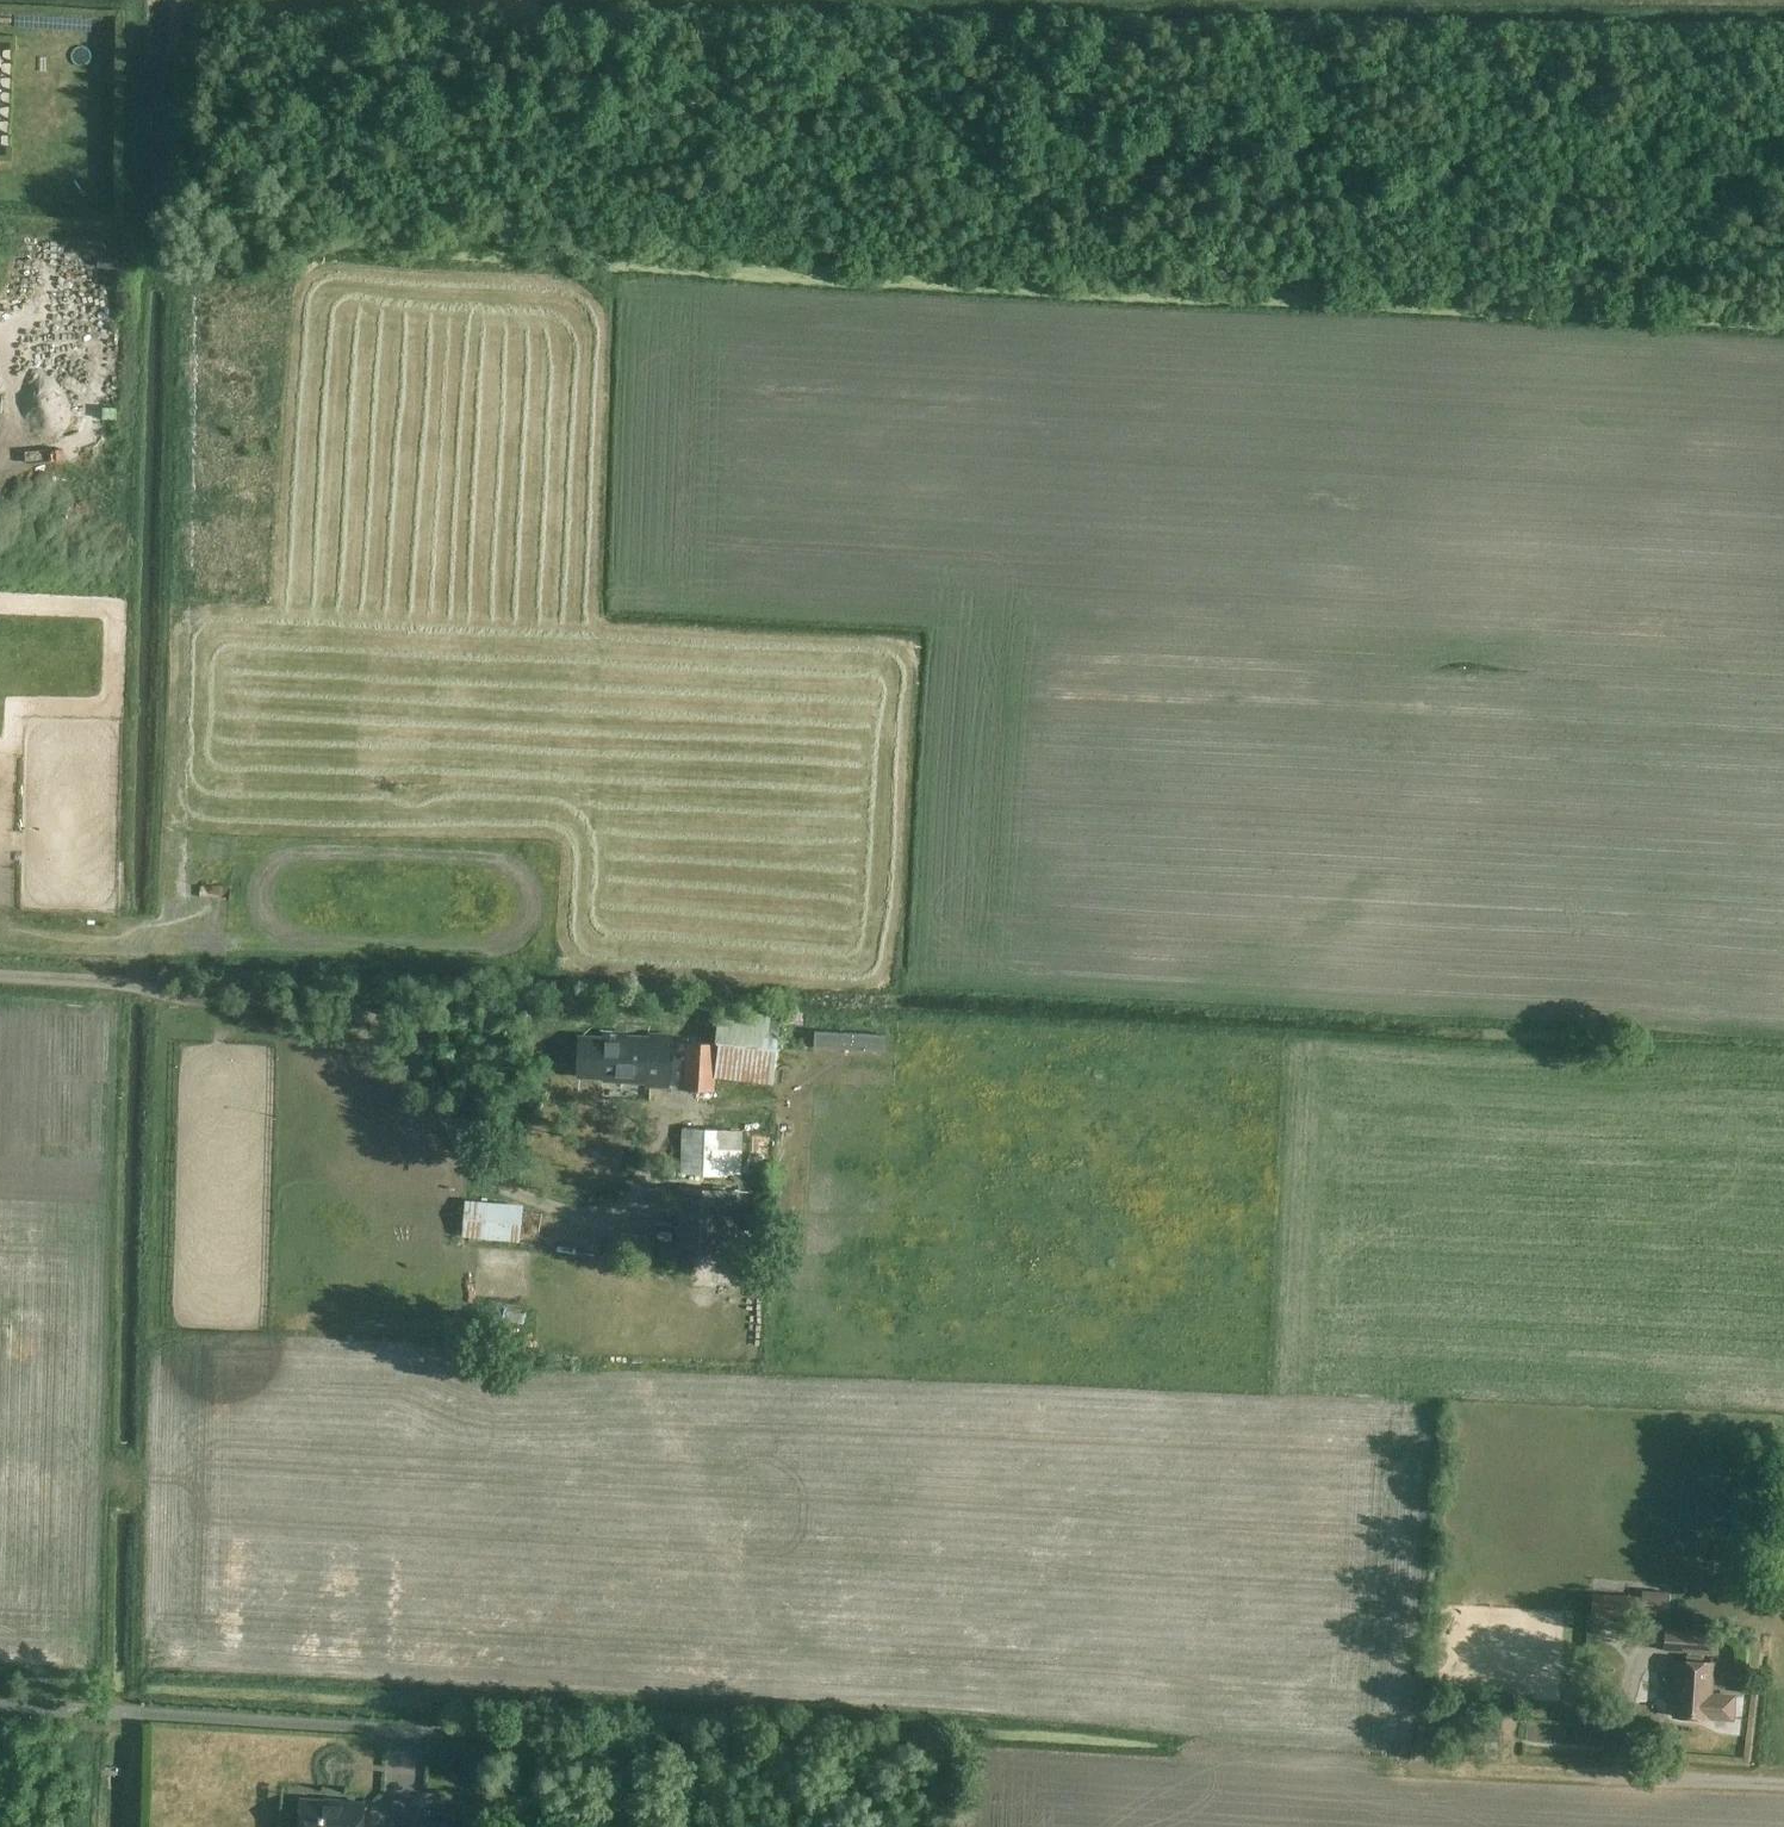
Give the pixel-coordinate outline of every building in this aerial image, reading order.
[(668,1086),(669,1071),(687,1072),(686,1089),(717,1091),(717,1076),(779,1082),(781,1012),(718,1010),(718,1044),(688,1042),(688,1055),(670,1054),(671,1037),(652,1036),(652,1041),(624,1039),(625,1035),(607,1034),(606,1041),(581,1039),(579,1076),(651,1080),(650,1085),(668,1086)] [(683,1129),(677,1247),(738,1249),(744,1130),(683,1129)] [(512,1240),(512,1239),(521,1240),(523,1208),(514,1208),(514,1204),(492,1202),(467,1200),(464,1238),(498,1241),(498,1239),(512,1240)] [(1642,1597),(1617,1594),(1592,1593),(1591,1615),(1616,1616),(1668,1620),(1670,1592),(1642,1590),(1642,1597)] [(1734,1694),(1711,1692),(1713,1660),(1702,1659),(1703,1649),(1713,1650),(1714,1629),(1667,1625),(1665,1646),(1688,1648),(1688,1658),(1678,1657),(1674,1713),(1709,1716),(1709,1714),(1732,1716),(1734,1694)] [(1735,1692),(1735,1710),(1749,1710),(1749,1692),(1735,1692)] [(299,1826),(363,1826),(365,1803),(301,1799),(299,1826)]
